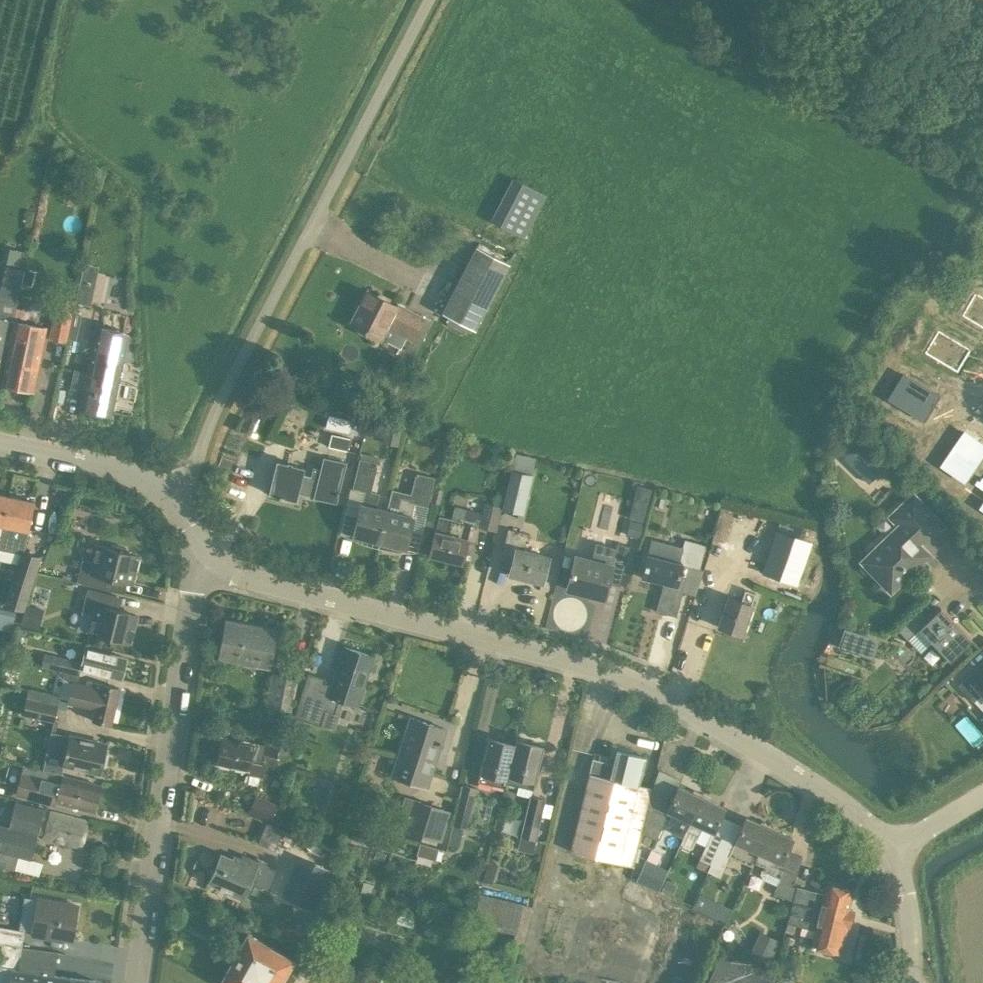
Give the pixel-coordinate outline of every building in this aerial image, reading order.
[(524,238),(546,194),(512,177),(490,220),(524,238)] [(511,263),(476,245),(440,312),(450,317),(447,324),(462,331),(466,332),(469,327),(476,331),(511,263)] [(83,261),(73,299),(88,302),(97,265),(83,261)] [(5,344),(10,344),(14,322),(22,282),(22,278),(24,270),(5,266),(4,274),(3,274),(0,288),(0,371),(5,344)] [(399,303),(397,306),(396,306),(367,291),(350,323),(381,339),(381,338),(400,347),(405,338),(414,342),(427,318),(399,303)] [(964,315),(982,326),(982,298),(976,294),(964,315)] [(50,338),(67,341),(74,301),(58,298),(50,338)] [(14,322),(10,344),(2,384),(33,390),(46,328),(14,322)] [(116,392),(122,360),(127,336),(96,330),(91,354),(87,374),(76,371),(72,387),(84,390),(80,408),(111,414),(116,392)] [(937,330),(925,352),(957,370),(969,349),(937,330)] [(904,374),(888,399),(923,421),(939,395),(904,374)] [(328,414),(325,427),(348,432),(352,420),(328,414)] [(940,464),(965,481),(982,455),(982,443),(964,430),(940,464)] [(347,451),(350,438),(332,433),(328,446),(347,451)] [(869,482),(884,469),(859,443),(844,456),(869,482)] [(296,492),(314,496),(313,498),(336,503),(346,462),(323,457),(320,468),(313,466),(311,476),(301,474),(302,467),(278,461),(270,493),(295,499),(296,492)] [(378,542),(390,496),(371,491),(377,467),(358,462),(352,488),(363,490),(360,503),(357,515),(352,536),(378,542)] [(534,476),(513,470),(503,507),(524,513),(534,476)] [(391,489),(390,496),(378,542),(405,548),(413,516),(412,516),(414,504),(427,507),(435,477),(416,472),(410,494),(391,489)] [(622,532),(638,536),(651,486),(635,482),(622,532)] [(3,525),(9,496),(0,494),(0,541),(3,525)] [(893,588),(923,560),(924,549),(920,545),(942,524),(913,494),(890,516),(899,525),(876,547),(876,555),(866,565),(879,579),(882,576),(893,588)] [(0,541),(0,546),(23,550),(28,530),(33,501),(9,496),(3,525),(0,541)] [(435,531),(429,554),(462,563),(468,540),(475,542),(479,527),(496,531),(502,508),(484,502),(481,512),(466,508),(455,506),(451,519),(439,516),(435,531)] [(778,527),(762,572),(796,584),(812,539),(778,527)] [(530,534),(508,528),(502,552),(514,555),(509,574),(542,582),(549,556),(524,550),(526,540),(528,540),(530,534)] [(682,593),(695,596),(703,570),(700,569),(706,545),(684,539),(679,562),(647,554),(641,576),(663,582),(656,611),(676,616),(682,593)] [(630,546),(617,542),(616,548),(596,543),(592,559),(575,554),(566,589),(604,598),(608,582),(620,586),(630,546)] [(132,582),(138,555),(125,552),(126,547),(112,544),(111,548),(98,545),(94,562),(82,559),(76,581),(106,588),(109,576),(132,582)] [(38,558),(22,553),(5,603),(20,608),(26,593),(26,594),(38,558)] [(82,612),(93,615),(89,632),(130,642),(137,614),(113,609),(117,595),(87,588),(82,612)] [(741,601),(728,596),(718,626),(742,635),(752,605),(752,604),(756,593),(745,589),(741,601)] [(18,609),(0,604),(0,617),(15,620),(18,609)] [(25,604),(21,623),(39,626),(43,607),(25,604)] [(928,619),(919,610),(898,630),(907,639),(918,629),(949,660),(971,640),(940,607),(928,619)] [(226,619),(218,658),(270,667),(277,629),(226,619)] [(840,645),(872,655),(878,635),(846,625),(840,645)] [(306,678),(293,716),(320,725),(324,713),(338,718),(344,700),(357,705),(373,655),(344,646),(332,686),(314,680),(306,678)] [(65,672),(63,680),(78,684),(80,675),(81,669),(93,671),(122,678),(126,658),(84,647),(80,662),(44,653),(41,666),(65,672)] [(979,664),(958,684),(973,701),(982,693),(982,694),(982,668),(979,664)] [(298,677),(273,672),(266,706),(292,711),(298,677)] [(63,680),(59,696),(59,697),(68,699),(68,701),(95,707),(92,720),(111,724),(119,688),(100,683),(98,688),(78,684),(63,680)] [(59,697),(59,696),(29,689),(23,714),(54,721),(59,697)] [(392,775),(427,787),(446,728),(410,717),(392,775)] [(68,735),(68,734),(51,731),(43,769),(62,774),(64,764),(100,772),(106,744),(68,735)] [(254,744),(221,737),(216,763),(248,769),(247,776),(263,779),(266,764),(279,766),(277,775),(287,777),(289,769),(294,743),(267,737),(266,744),(254,742),(254,744)] [(505,787),(506,783),(514,744),(488,737),(479,772),(480,773),(478,780),(505,787)] [(516,739),(514,744),(506,783),(518,786),(517,794),(531,797),(531,796),(533,789),(535,781),(544,746),(516,739)] [(613,763),(592,758),(589,772),(570,851),(634,867),(636,856),(641,832),(652,788),(639,784),(646,756),(616,749),(613,763)] [(22,772),(17,791),(94,811),(102,784),(45,771),(43,778),(22,772)] [(462,785),(461,785),(452,824),(468,828),(477,788),(477,787),(462,784),(462,785)] [(671,832),(682,837),(701,796),(678,786),(673,796),(652,786),(652,788),(641,832),(656,839),(669,812),(679,816),(671,832)] [(701,796),(682,837),(683,838),(680,843),(692,849),(703,827),(714,832),(725,807),(701,796)] [(270,820),(276,806),(256,797),(250,812),(270,820)] [(545,800),(529,797),(520,835),(520,836),(536,840),(536,839),(545,800)] [(421,840),(422,836),(440,842),(450,812),(432,805),(432,804),(415,799),(403,834),(421,840)] [(35,846),(29,844),(38,807),(15,801),(8,827),(0,825),(0,866),(15,870),(18,856),(32,859),(33,852),(35,846)] [(44,810),(44,809),(38,807),(29,844),(35,846),(39,831),(45,832),(44,838),(81,847),(88,821),(44,810)] [(722,840),(711,864),(708,872),(720,877),(730,856),(752,866),(753,863),(769,827),(745,816),(734,842),(733,845),(722,840)] [(266,820),(257,840),(273,847),(283,828),(266,820)] [(773,892),(793,901),(797,886),(796,886),(792,885),(796,875),(797,875),(802,856),(787,850),(793,838),(769,827),(753,863),(761,866),(760,874),(761,877),(764,880),(776,885),(773,892)] [(699,859),(711,864),(722,840),(710,834),(699,859)] [(435,860),(439,846),(419,842),(415,856),(435,860)] [(240,862),(221,853),(209,882),(243,897),(250,881),(268,889),(277,869),(243,854),(240,862)] [(331,872),(299,858),(282,897),(314,911),(331,872)] [(642,864),(636,878),(655,886),(661,872),(642,864)] [(824,894),(797,886),(793,901),(787,923),(786,930),(794,932),(796,925),(815,930),(812,942),(816,943),(815,947),(832,951),(840,953),(846,926),(849,927),(853,910),(848,909),(852,890),(826,884),(824,894)] [(518,927),(524,903),(523,903),(479,893),(474,917),(472,924),(516,934),(518,927)] [(698,893),(692,907),(725,922),(732,908),(698,893)] [(53,938),(53,936),(72,939),(77,906),(38,898),(32,934),(53,938)] [(22,946),(24,930),(0,926),(0,943),(22,946)] [(220,982),(221,982),(281,982),(291,965),(294,960),(247,933),(220,982)] [(706,982),(776,982),(719,956),(706,982)] [(12,969),(12,967),(0,966),(0,982),(94,982),(94,980),(12,969)]
